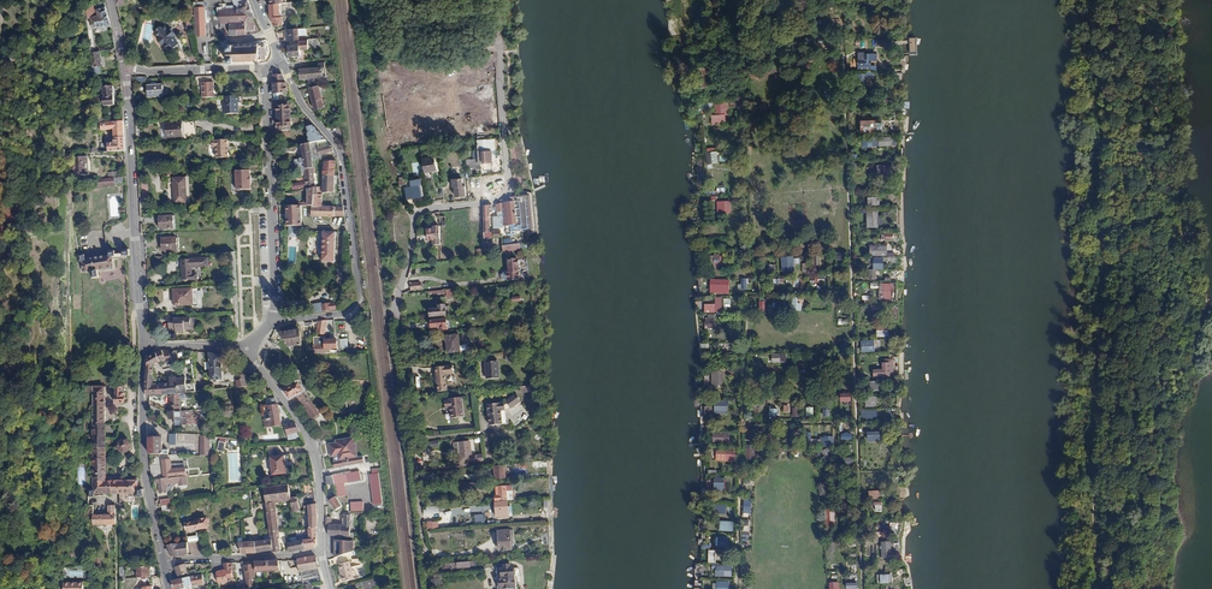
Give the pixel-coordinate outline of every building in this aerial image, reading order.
[(87,31),(110,26),(104,0),(92,4),(86,8),(87,31)] [(230,3),(219,3),(220,27),(227,26),(228,34),(249,33),(248,20),(257,17),(250,1),(241,4),(230,5),(230,3)] [(270,1),(269,1),(269,14),(272,16),(274,23),(284,23),(284,15),(281,15),(281,5),(283,5),(283,3),(289,3),(289,1),(286,1),(270,1)] [(193,2),(194,36),(205,35),(204,7),(203,7),(203,2),(193,2)] [(432,16),(422,18),(426,37),(430,41),(436,41),(432,16)] [(150,43),(151,24),(142,24),(140,42),(150,43)] [(158,25),(152,30),(157,36),(155,38),(160,44),(163,42),(169,49),(178,42),(172,34),(174,32),(169,26),(166,28),(163,24),(160,26),(158,25)] [(287,29),(288,40),(298,39),(299,39),(299,35),(306,35),(306,28),(287,29)] [(288,44),(289,55),(299,55),(299,47),(316,47),(316,38),(299,39),(298,39),(298,44),(288,44)] [(258,63),(261,63),(262,62),(262,61),(266,61),(265,45),(261,45),(261,44),(257,44),(257,45),(254,45),(254,44),(250,44),(250,46),(248,46),(248,45),(244,45),(244,46),(241,46),(241,45),(238,45),(238,46),(233,47),(233,46),(228,46),(228,65),(235,65),(235,63),(239,63),(239,64),(242,64),(242,62),(245,62),(245,64),(249,64),(249,62),(252,62),(252,63),(255,63),(255,62),(258,62),(258,63)] [(99,53),(92,54),(94,78),(101,77),(99,53)] [(325,67),(291,69),(295,80),(314,78),(314,76),(325,75),(325,67)] [(709,67),(700,68),(701,87),(713,86),(712,72),(710,73),(709,67)] [(281,73),(272,74),(273,82),(284,81),(285,81),(281,73)] [(868,75),(859,75),(860,87),(868,87),(868,75)] [(285,92),(284,81),(273,82),(273,93),(285,92)] [(200,83),(201,98),(213,98),(213,83),(200,83)] [(321,85),(311,87),(316,108),(325,107),(321,85)] [(145,86),(146,97),(159,97),(159,86),(145,86)] [(102,88),(104,106),(114,105),(113,87),(102,88)] [(220,97),(220,103),(219,103),(219,107),(221,109),(221,115),(235,114),(234,104),(237,104),(236,97),(220,97)] [(292,102),(277,103),(279,127),(274,128),(275,131),(292,129),(290,107),(292,107),(292,102)] [(715,117),(726,116),(728,116),(727,102),(714,102),(715,117)] [(98,144),(99,154),(124,153),(123,122),(104,122),(104,106),(97,106),(98,130),(110,130),(110,144),(98,144)] [(715,117),(711,117),(712,126),(727,125),(726,116),(715,117)] [(878,122),(863,122),(863,134),(878,134),(878,131),(884,131),(884,124),(878,124),(878,122)] [(185,124),(185,138),(196,138),(195,123),(185,124)] [(166,124),(166,139),(181,138),(181,124),(166,124)] [(310,143),(328,140),(313,124),(305,125),(310,143)] [(467,160),(467,164),(495,162),(494,139),(484,140),(484,137),(475,138),(477,159),(467,160)] [(216,149),(217,160),(229,160),(228,142),(212,142),(212,149),(216,149)] [(312,169),(310,143),(302,144),(303,159),(295,159),(295,163),(300,164),(300,168),(305,168),(305,169),(312,169)] [(318,150),(320,157),(333,154),(331,146),(318,150)] [(88,158),(75,159),(76,176),(89,175),(88,158)] [(434,159),(422,160),(424,174),(436,173),(434,159)] [(323,184),(323,193),(333,194),(334,163),(324,163),(324,177),(322,178),(321,184),(323,184)] [(891,168),(882,168),(882,170),(879,170),(879,176),(886,176),(887,178),(892,178),(892,170),(890,170),(891,168)] [(298,179),(299,188),(314,187),(312,169),(305,169),(306,178),(298,179)] [(248,171),(234,171),(235,191),(249,191),(249,184),(249,177),(248,177),(248,171)] [(173,179),(175,204),(187,204),(186,179),(173,179)] [(455,189),(456,198),(467,197),(466,188),(463,188),(463,180),(451,181),(452,189),(455,189)] [(311,206),(312,216),(333,217),(333,206),(320,206),(320,195),(317,195),(317,189),(306,190),(306,206),(311,206)] [(406,191),(407,201),(422,200),(420,189),(406,191)] [(506,226),(506,234),(533,232),(530,198),(509,200),(509,203),(497,204),(498,218),(495,218),(496,227),(506,226)] [(731,202),(718,202),(718,213),(731,213),(731,202)] [(287,204),(285,224),(300,226),(302,206),(287,204)] [(494,215),(494,205),(484,206),(486,239),(503,238),(502,232),(493,232),(492,215),(494,215)] [(173,217),(160,217),(160,229),(173,229),(173,217)] [(439,247),(439,229),(432,229),(432,231),(426,231),(427,241),(433,241),(432,247),(439,247)] [(324,231),(322,260),(335,261),(338,232),(324,231)] [(164,250),(164,251),(175,251),(175,239),(162,239),(163,250),(164,250)] [(296,263),(297,240),(288,239),(287,263),(296,263)] [(887,247),(871,247),(871,256),(887,256),(887,247)] [(88,255),(77,256),(78,262),(81,262),(83,273),(92,272),(93,280),(100,279),(99,271),(114,269),(114,265),(117,264),(117,260),(131,258),(130,249),(125,251),(124,253),(117,254),(116,251),(109,250),(108,256),(89,259),(88,255)] [(719,254),(715,254),(714,265),(718,266),(719,264),(722,264),(722,256),(719,256),(719,254)] [(846,255),(837,255),(837,265),(846,265),(846,255)] [(209,257),(185,259),(186,265),(183,265),(184,279),(192,279),(193,280),(199,280),(199,274),(197,272),(193,273),(192,266),(209,265),(209,257)] [(884,259),(876,259),(876,268),(884,268),(884,259)] [(518,262),(509,262),(509,275),(508,275),(506,277),(506,280),(508,281),(508,282),(518,281),(517,274),(519,274),(518,262)] [(795,269),(795,263),(786,264),(786,265),(788,265),(788,269),(785,269),(785,273),(791,273),(791,269),(795,269)] [(820,281),(820,278),(811,277),(809,278),(809,288),(816,287),(816,281),(820,281)] [(730,280),(710,280),(710,291),(730,292),(730,280)] [(409,284),(410,291),(421,290),(421,283),(409,284)] [(891,301),(891,285),(880,285),(880,300),(891,301)] [(177,289),(178,305),(196,304),(196,300),(198,300),(198,288),(177,289)] [(322,304),(323,312),(337,310),(336,302),(322,304)] [(883,307),(870,307),(870,314),(875,313),(875,319),(883,319),(883,307)] [(430,311),(431,318),(446,317),(445,308),(438,308),(438,311),(430,311)] [(179,314),(166,314),(166,320),(170,319),(170,326),(173,326),(173,329),(179,329),(179,331),(185,331),(185,329),(196,329),(196,323),(197,322),(197,317),(179,317),(179,314)] [(328,320),(318,322),(317,334),(325,334),(328,320)] [(447,323),(431,324),(431,330),(440,330),(440,332),(447,331),(447,323)] [(888,328),(877,328),(877,337),(889,337),(888,328)] [(283,333),(291,345),(303,344),(302,331),(283,333)] [(446,337),(447,353),(466,352),(466,345),(459,346),(458,336),(446,337)] [(313,344),(313,351),(325,351),(325,339),(322,338),(322,343),(313,344)] [(337,338),(325,339),(325,351),(331,350),(331,346),(337,346),(337,338)] [(340,348),(348,348),(347,338),(340,339),(340,348)] [(876,353),(875,342),(862,342),(862,354),(876,353)] [(146,386),(146,397),(172,395),(181,394),(195,393),(192,364),(182,366),(183,380),(176,380),(176,378),(169,379),(169,386),(167,386),(167,385),(152,387),(153,368),(158,364),(159,364),(160,365),(162,364),(163,367),(167,365),(165,361),(171,361),(172,361),(173,359),(169,354),(172,350),(165,349),(150,357),(147,368),(147,377),(146,386)] [(211,371),(212,383),(223,382),(221,357),(209,354),(210,363),(205,364),(205,371),(211,371)] [(786,363),(786,354),(772,354),(771,363),(786,363)] [(484,374),(485,381),(500,379),(499,373),(497,373),(496,361),(485,362),(486,374),(484,374)] [(884,365),(881,366),(881,372),(875,372),(875,378),(888,378),(888,374),(892,374),(892,361),(884,361),(884,365)] [(453,366),(436,367),(438,394),(448,393),(446,376),(454,376),(453,366)] [(722,386),(722,373),(712,373),(712,386),(722,386)] [(235,382),(237,389),(250,385),(247,374),(236,376),(237,381),(235,382)] [(124,381),(124,387),(117,387),(117,403),(126,403),(126,387),(129,387),(130,381),(124,381)] [(878,382),(870,382),(870,391),(878,391),(878,382)] [(298,384),(284,394),(290,403),(297,398),(312,421),(320,416),(298,384)] [(118,495),(118,508),(123,507),(123,496),(139,495),(139,500),(146,499),(145,491),(140,491),(140,480),(134,480),(133,483),(118,483),(107,483),(107,388),(93,388),(93,483),(93,489),(88,489),(89,499),(100,498),(99,496),(118,495)] [(181,394),(172,395),(172,400),(171,400),(170,404),(170,410),(181,410),(181,394)] [(504,406),(489,407),(490,421),(492,421),(493,428),(503,427),(502,413),(505,413),(506,414),(510,414),(521,406),(519,404),(521,403),(517,397),(504,406)] [(270,418),(265,419),(266,428),(283,425),(280,404),(278,404),(276,398),(270,399),(271,406),(268,406),(270,418)] [(449,409),(451,420),(463,419),(461,400),(448,401),(449,402),(445,403),(446,410),(449,409)] [(724,403),(724,401),(718,401),(718,405),(717,405),(717,408),(718,408),(718,411),(724,411),(724,406),(728,406),(728,403),(724,403)] [(170,410),(171,420),(181,420),(181,410),(170,410)] [(296,422),(287,424),(289,440),(298,439),(297,432),(301,431),(296,422)] [(881,434),(867,434),(867,443),(881,442),(881,434)] [(201,436),(202,456),(211,457),(211,438),(201,436)] [(149,455),(167,455),(167,450),(161,450),(161,438),(149,437),(149,455)] [(217,449),(222,450),(226,439),(221,437),(217,449)] [(334,467),(364,462),(363,455),(357,456),(354,437),(327,441),(330,459),(332,458),(334,467)] [(833,438),(821,437),(820,447),(833,447),(833,438)] [(127,452),(129,450),(130,449),(130,446),(129,444),(128,442),(126,441),(124,441),(122,441),(120,443),(119,445),(119,447),(119,449),(120,451),(122,452),(125,452),(127,452)] [(468,461),(468,462),(484,461),(484,455),(472,456),(470,442),(455,443),(455,449),(462,449),(462,454),(459,454),(459,457),(460,457),(460,461),(468,461)] [(287,474),(284,456),(270,458),(271,464),(270,464),(269,466),(269,470),(271,471),(272,471),(273,476),(287,474)] [(163,461),(164,479),(187,478),(186,470),(172,471),(171,461),(163,461)] [(372,505),(383,503),(378,468),(371,469),(372,473),(368,474),(372,505)] [(493,469),(494,481),(504,480),(503,468),(493,469)] [(324,476),(325,484),(332,483),(331,475),(324,476)] [(718,477),(718,476),(715,475),(715,479),(713,479),(713,486),(717,487),(717,488),(722,488),(722,477),(718,477)] [(164,479),(156,480),(156,484),(161,484),(161,493),(168,493),(167,484),(180,483),(181,485),(188,485),(187,478),(164,479)] [(275,501),(294,499),(291,483),(263,488),(271,541),(240,544),(240,553),(272,551),(273,553),(281,552),(275,501)] [(495,504),(507,503),(507,492),(510,492),(510,487),(495,488),(496,498),(494,499),(495,504)] [(881,500),(881,492),(871,492),(871,501),(876,501),(879,501),(881,500)] [(334,494),(327,500),(335,510),(342,504),(334,494)] [(301,498),(294,499),(295,511),(302,510),(301,498)] [(161,502),(163,513),(171,511),(170,500),(161,502)] [(363,501),(350,501),(350,511),(363,511),(363,501)] [(872,503),(872,511),(882,511),(882,503),(879,503),(879,501),(876,501),(876,503),(872,503)] [(289,541),(290,550),(292,551),(314,548),(317,544),(317,502),(308,503),(308,537),(289,541)] [(495,505),(496,520),(509,519),(508,504),(495,505)] [(95,515),(95,526),(116,525),(116,505),(109,506),(109,515),(95,515)] [(329,523),(328,534),(350,535),(350,514),(345,514),(345,524),(331,524),(330,515),(327,515),(327,523),(329,523)] [(483,514),(475,514),(476,522),(483,522),(483,514)] [(186,527),(187,534),(209,530),(208,522),(199,523),(200,524),(186,527)] [(497,534),(499,556),(513,555),(511,533),(497,534)] [(355,537),(334,538),(335,557),(355,551),(355,537)] [(189,545),(166,546),(166,548),(169,549),(173,558),(187,558),(186,554),(189,553),(189,545)] [(715,553),(708,552),(707,564),(715,564),(715,553)] [(298,560),(300,572),(302,572),(320,569),(317,557),(298,560)] [(257,560),(257,571),(280,569),(280,559),(257,560)] [(340,564),(344,581),(355,579),(351,561),(340,564)] [(197,563),(198,571),(213,568),(210,562),(197,563)] [(499,562),(448,566),(448,574),(465,573),(465,572),(476,571),(476,569),(499,567),(499,562)] [(247,586),(247,588),(258,586),(254,563),(245,564),(247,586)] [(175,566),(178,575),(189,573),(185,564),(175,566)] [(219,572),(220,584),(227,583),(227,580),(230,580),(229,572),(231,572),(231,565),(225,565),(222,572),(219,572)] [(137,566),(138,577),(155,577),(155,566),(137,566)] [(499,588),(520,588),(518,579),(521,578),(520,569),(512,570),(512,567),(503,568),(503,570),(497,570),(499,588)] [(723,578),(723,581),(730,581),(730,569),(718,568),(717,577),(723,578)] [(320,569),(302,572),(305,585),(312,584),(323,581),(320,569)] [(174,581),(175,588),(176,588),(205,583),(203,574),(174,581)]
